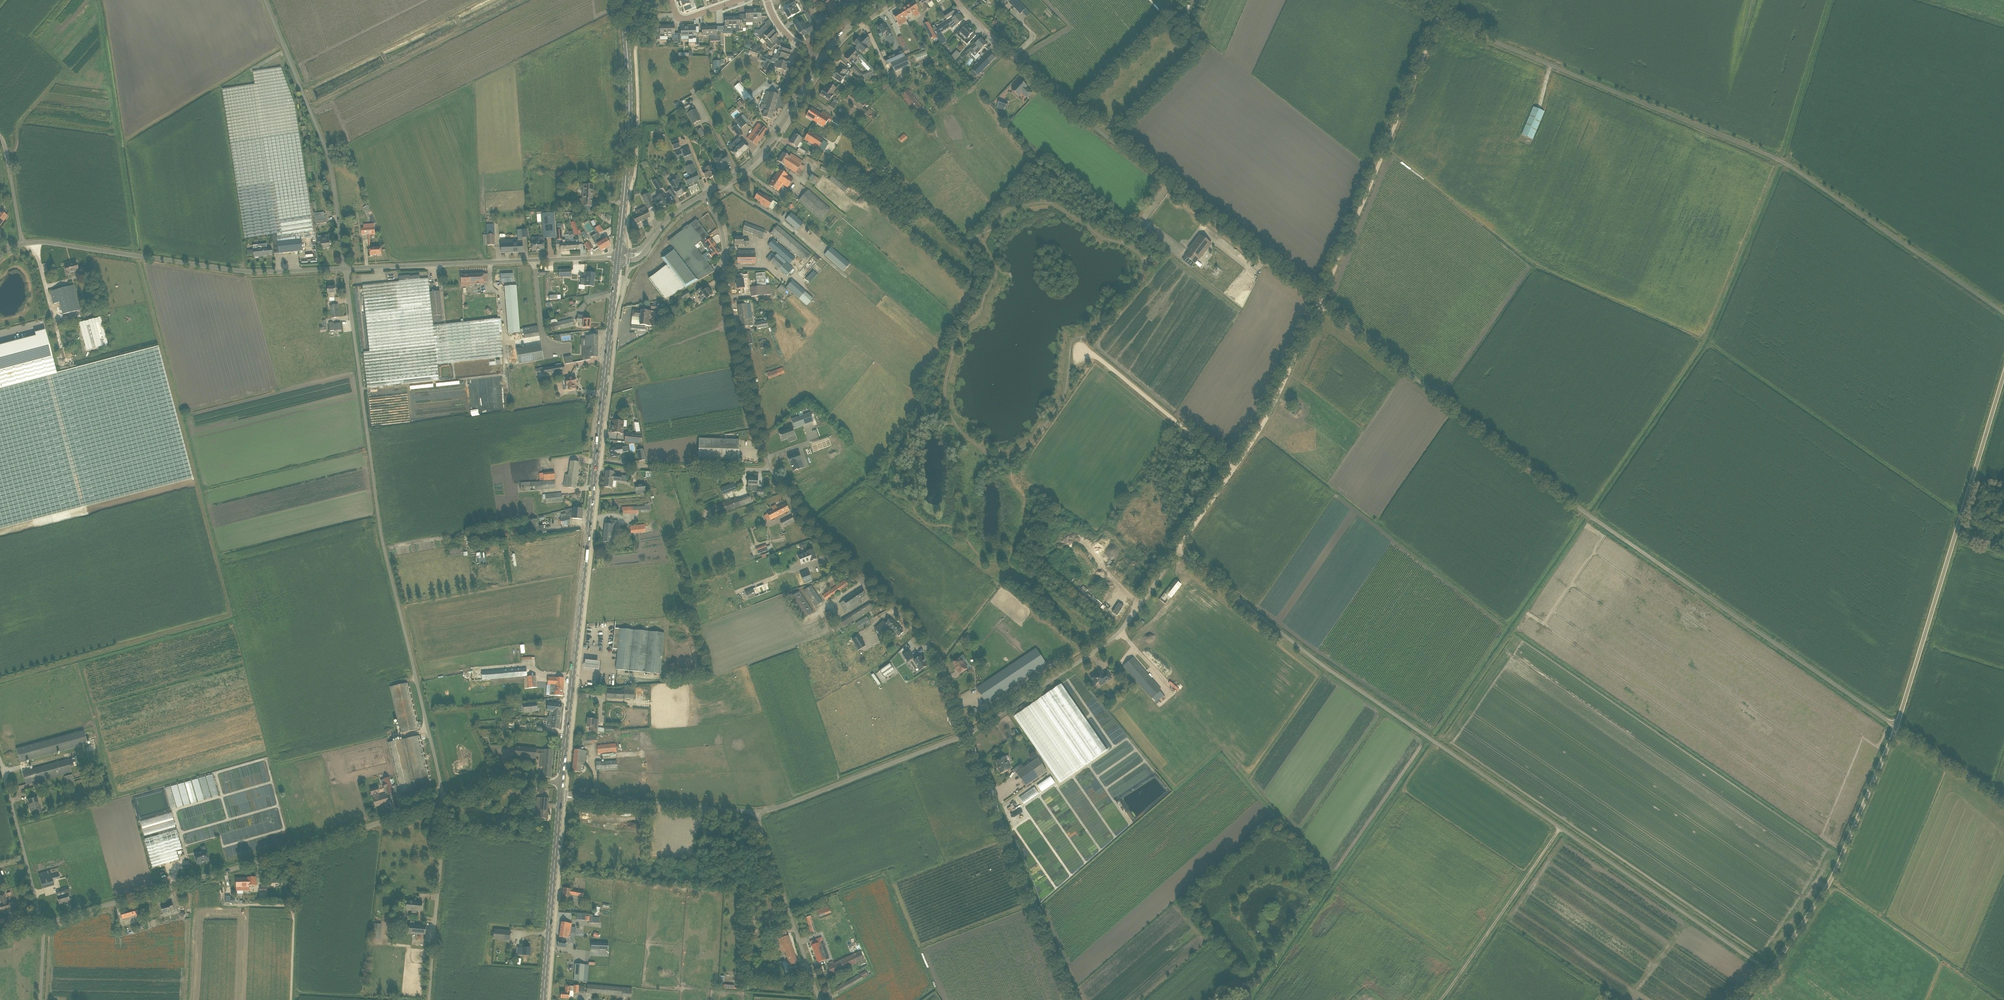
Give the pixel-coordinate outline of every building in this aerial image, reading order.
[(693,0),(681,0),(680,0),(682,7),(688,5),(691,12),(697,10),(693,0)] [(839,15),(831,0),(824,4),(832,19),(839,15)] [(852,3),(853,2),(852,0),(840,0),(843,5),(845,4),(849,10),(854,6),(852,3)] [(931,0),(917,0),(921,8),(922,7),(924,12),(930,9),(927,4),(932,1),(931,0)] [(1018,0),(1008,0),(1010,2),(1009,3),(1021,14),(1027,8),(1018,0)] [(790,8),(791,9),(784,13),(788,19),(800,12),(799,12),(796,9),(797,8),(796,5),(794,1),(788,4),(790,8)] [(914,2),(900,11),(904,18),(912,13),(915,18),(920,15),(917,10),(918,10),(914,2)] [(944,15),(947,20),(956,14),(953,9),(944,15)] [(753,19),(753,10),(745,10),(746,22),(753,22),(753,19)] [(898,22),(904,18),(900,11),(893,15),(898,22)] [(819,26),(828,21),(825,14),(815,19),(819,26)] [(953,19),(955,22),(957,25),(962,21),(958,15),(953,19)] [(725,17),(725,26),(724,26),(724,31),(733,31),(733,29),(732,26),(732,17),(725,17)] [(740,17),(732,17),(732,26),(733,29),(740,29),(740,32),(743,31),(743,29),(743,23),(740,23),(740,17)] [(950,27),(950,26),(955,22),(953,19),(950,21),(948,23),(947,22),(934,31),(937,36),(950,27)] [(931,39),(936,36),(929,22),(924,25),(931,39)] [(805,28),(802,23),(795,27),(799,34),(802,32),(804,35),(813,30),(810,25),(805,28)] [(762,32),(767,28),(768,27),(766,24),(760,30),(762,32)] [(885,38),(891,34),(887,27),(886,28),(883,24),(878,28),(880,31),(878,33),(878,35),(879,36),(880,36),(883,35),(885,38)] [(675,25),(667,26),(667,37),(672,37),(672,40),(678,40),(678,33),(675,33),(675,25)] [(967,39),(964,42),(967,45),(976,35),(973,33),(974,32),(967,25),(966,26),(965,26),(963,28),(964,29),(960,33),(967,39)] [(667,37),(667,26),(659,26),(660,34),(657,34),(657,40),(660,40),(660,37),(667,37)] [(688,40),(689,40),(688,27),(681,28),(681,33),(678,33),(678,40),(678,42),(678,44),(681,44),(681,37),(688,37),(688,40)] [(699,33),(696,33),(696,27),(688,27),(689,40),(693,40),(693,39),(696,39),(696,46),(699,45),(699,39),(699,33)] [(702,36),(709,36),(709,27),(702,27),(702,33),(699,33),(699,39),(702,39),(702,36)] [(714,39),(720,38),(720,32),(717,32),(717,27),(709,27),(709,36),(710,36),(710,42),(710,38),(714,38),(714,39)] [(768,40),(775,33),(772,30),(770,32),(767,28),(762,32),(757,37),(761,40),(762,39),(765,42),(768,40)] [(770,50),(776,45),(780,41),(776,38),(778,36),(775,33),(768,40),(771,43),(767,47),(770,50)] [(859,38),(854,43),(857,46),(855,48),(857,51),(860,49),(861,50),(866,46),(865,45),(870,40),(865,35),(860,40),(859,38)] [(897,38),(904,53),(908,51),(902,36),(897,38)] [(968,50),(975,57),(987,45),(981,39),(972,48),(971,47),(968,50)] [(781,51),(790,54),(792,50),(789,50),(790,48),(787,47),(787,46),(781,40),(780,41),(776,45),(778,47),(779,46),(783,47),(781,51)] [(773,59),(787,64),(787,63),(785,63),(787,58),(789,58),(790,54),(781,51),(777,50),(776,55),(774,54),(773,59)] [(852,50),(845,58),(851,64),(858,56),(852,50)] [(905,57),(902,51),(884,60),(886,65),(905,57)] [(960,55),(957,52),(951,57),(955,61),(960,55)] [(996,58),(989,52),(972,70),(977,74),(980,72),(981,73),(996,58)] [(863,75),(862,75),(863,76),(865,80),(875,75),(873,72),(875,71),(860,55),(858,56),(860,58),(858,59),(862,63),(861,64),(868,71),(862,74),(863,75)] [(785,71),(787,64),(773,59),(763,56),(761,61),(766,63),(763,70),(769,72),(772,65),(771,64),(771,62),(775,63),(774,67),(785,71)] [(898,62),(891,65),(895,73),(902,70),(898,62)] [(844,75),(848,70),(841,65),(836,74),(835,73),(832,77),(840,83),(845,76),(844,75)] [(863,75),(862,74),(855,66),(851,70),(859,78),(862,75),(863,75)] [(222,89),(245,238),(277,233),(277,237),(296,234),(314,231),(313,223),(308,190),(301,149),(299,133),(297,123),(296,114),(295,106),(293,100),(281,67),(253,72),(255,84),(222,89)] [(1012,91),(1018,97),(1023,92),(1023,93),(1023,94),(1028,98),(1033,93),(1027,87),(1021,81),(1012,91)] [(739,83),(734,87),(749,103),(753,99),(739,83)] [(832,94),(836,88),(829,84),(824,92),(823,91),(820,95),(829,101),(833,95),(832,94)] [(908,90),(901,96),(919,117),(926,111),(908,90)] [(771,119),(778,96),(766,92),(760,109),(765,111),(763,117),(771,119)] [(866,103),(851,93),(846,100),(861,110),(866,103)] [(829,106),(834,109),(840,102),(835,99),(829,106)] [(1008,103),(1000,100),(997,108),(1004,111),(1005,108),(1006,108),(1008,103)] [(1522,135),(1533,139),(1544,112),(1533,107),(1522,135)] [(811,108),(806,116),(824,128),(828,121),(830,122),(833,118),(822,111),(821,114),(811,108)] [(701,121),(696,110),(687,114),(693,125),(701,121)] [(741,129),(747,124),(741,116),(736,121),(741,129)] [(767,130),(758,124),(747,139),(756,145),(767,130)] [(732,128),(739,138),(743,135),(736,125),(732,128)] [(700,137),(705,135),(701,128),(697,130),(700,137)] [(818,148),(823,140),(809,131),(804,139),(818,148)] [(797,148),(802,139),(795,134),(789,143),(797,148)] [(904,134),(899,138),(902,143),(907,138),(904,134)] [(671,143),(674,150),(681,147),(678,141),(671,143)] [(749,149),(742,142),(736,147),(732,144),(729,147),(732,151),(731,152),(738,159),(749,149)] [(681,150),(684,157),(691,154),(688,147),(681,150)] [(791,155),(790,157),(783,153),(778,161),(796,172),(796,173),(800,175),(802,171),(798,168),(802,162),(791,155)] [(724,166),(726,165),(726,164),(730,162),(726,154),(722,156),(721,156),(717,157),(718,159),(715,161),(719,170),(725,167),(724,166)] [(687,185),(699,180),(692,164),(685,168),(688,175),(689,175),(690,177),(685,179),(687,185)] [(709,179),(716,175),(714,173),(715,172),(713,169),(712,169),(711,166),(705,170),(705,171),(702,172),(705,178),(708,176),(709,179)] [(785,179),(788,176),(780,170),(769,186),(777,191),(782,184),(788,188),(791,183),(785,179)] [(835,173),(829,180),(845,193),(850,186),(835,173)] [(672,197),(676,195),(678,198),(681,196),(682,196),(686,193),(680,183),(682,182),(677,175),(668,181),(670,184),(669,184),(672,188),(668,191),(672,197)] [(809,181),(816,185),(820,179),(813,175),(809,181)] [(652,182),(658,191),(663,188),(657,179),(652,182)] [(579,206),(592,207),(593,186),(583,185),(582,199),(579,199),(579,206)] [(831,210),(808,190),(799,201),(822,221),(831,210)] [(760,203),(768,209),(773,201),(765,196),(764,197),(758,192),(754,198),(761,202),(760,203)] [(654,207),(651,201),(653,201),(652,198),(649,193),(642,196),(648,210),(654,207)] [(663,208),(669,204),(663,194),(653,200),(659,209),(663,207),(663,208)] [(372,212),(369,205),(363,208),(365,211),(366,211),(367,214),(372,212)] [(633,217),(636,225),(650,218),(645,207),(635,212),(637,215),(633,217)] [(324,213),(314,214),(316,225),(327,223),(326,216),(325,217),(324,213)] [(542,214),(543,237),(544,239),(555,238),(554,213),(542,214)] [(786,220),(798,230),(804,223),(792,213),(786,220)] [(701,242),(708,237),(708,236),(709,236),(696,220),(668,241),(674,248),(661,258),(667,265),(649,279),(665,300),(685,288),(714,271),(695,246),(701,242)] [(745,223),(742,230),(759,236),(758,238),(762,239),(765,230),(745,223)] [(812,255),(807,251),(777,225),(771,233),(801,259),(805,263),(812,255)] [(596,234),(605,249),(611,246),(607,239),(602,241),(600,237),(600,236),(599,234),(603,232),(599,226),(594,229),(596,234)] [(375,234),(374,227),(362,228),(362,235),(375,234)] [(560,250),(570,250),(569,235),(566,235),(567,240),(566,240),(566,241),(566,245),(562,245),(561,230),(557,230),(557,240),(556,240),(556,245),(560,245),(560,250)] [(276,234),(272,235),(273,243),(278,242),(279,254),(303,251),(302,239),(297,240),(296,234),(277,237),(276,234)] [(328,234),(317,236),(318,246),(322,246),(322,249),(330,248),(328,234)] [(605,249),(596,234),(591,237),(596,246),(597,245),(601,251),(605,249)] [(569,235),(570,250),(580,250),(579,244),(578,244),(578,240),(574,240),(573,235),(569,235)] [(1188,251),(1189,251),(1199,259),(1211,244),(1200,235),(1188,251)] [(544,239),(543,237),(532,237),(532,251),(544,250),(544,239)] [(710,239),(708,237),(701,242),(702,245),(707,251),(715,246),(711,239),(710,239)] [(774,239),(768,245),(790,264),(796,258),(774,239)] [(501,253),(523,252),(522,240),(501,241),(501,253)] [(584,244),(588,251),(593,249),(589,242),(584,244)] [(267,248),(258,249),(258,245),(253,246),(254,250),(254,254),(254,257),(268,256),(272,255),(271,248),(267,248)] [(720,252),(715,246),(707,251),(705,253),(706,256),(709,254),(712,258),(720,252)] [(369,249),(370,249),(370,256),(381,255),(381,247),(369,247),(369,249)] [(850,264),(831,247),(825,255),(844,271),(850,264)] [(737,263),(755,262),(755,251),(738,251),(738,255),(737,255),(737,263)] [(1195,263),(1199,259),(1189,251),(1185,256),(1195,263)] [(767,258),(770,262),(786,276),(793,269),(777,254),(775,256),(771,253),(767,258)] [(64,266),(66,274),(78,271),(79,275),(84,274),(82,267),(77,268),(76,263),(64,266)] [(808,276),(812,280),(817,275),(813,272),(808,276)] [(580,285),(594,286),(595,273),(586,273),(585,280),(581,279),(580,285)] [(764,273),(756,274),(757,286),(766,285),(764,273)] [(488,274),(461,275),(461,287),(470,287),(470,285),(484,284),(484,282),(488,282),(488,274)] [(512,274),(500,274),(500,282),(512,282),(512,274)] [(433,322),(430,293),(428,278),(363,285),(370,352),(364,352),(367,387),(439,379),(437,364),(502,357),(498,319),(433,326),(433,322)] [(748,288),(747,284),(750,284),(749,279),(736,280),(737,289),(748,288)] [(546,300),(555,300),(555,280),(546,280),(546,300)] [(807,306),(813,299),(793,280),(786,287),(807,306)] [(508,333),(519,333),(514,282),(504,283),(508,333)] [(54,304),(59,302),(63,315),(80,310),(73,285),(50,291),(54,304)] [(781,285),(777,289),(783,295),(787,290),(781,285)] [(751,297),(771,295),(770,286),(750,288),(751,297)] [(557,297),(569,296),(569,288),(557,289),(557,297)] [(705,291),(702,288),(697,292),(700,297),(703,295),(707,299),(713,295),(708,289),(705,291)] [(688,291),(680,296),(683,300),(690,296),(688,291)] [(430,293),(433,322),(444,321),(440,292),(430,293)] [(340,317),(338,304),(330,305),(332,318),(340,317)] [(752,325),(752,319),(748,320),(747,313),(751,312),(750,304),(738,305),(741,327),(752,325)] [(650,326),(655,326),(656,312),(641,311),(633,311),(632,325),(650,326)] [(574,326),(572,319),(548,324),(550,332),(574,326)] [(580,323),(579,327),(590,328),(591,320),(577,319),(577,323),(580,323)] [(102,321),(83,326),(90,352),(109,347),(102,321)] [(767,321),(756,323),(757,329),(768,327),(767,321)] [(538,326),(523,328),(525,339),(539,336),(538,326)] [(56,373),(45,330),(34,332),(35,336),(0,345),(0,529),(192,479),(158,347),(56,373)] [(753,343),(750,331),(744,332),(746,345),(753,343)] [(585,335),(585,347),(583,347),(583,361),(590,360),(590,357),(598,357),(598,335),(590,335),(590,336),(585,335)] [(541,345),(516,349),(519,364),(544,360),(541,345)] [(543,368),(544,376),(565,372),(564,365),(543,368)] [(769,379),(785,373),(782,367),(770,372),(769,371),(766,372),(769,379)] [(564,391),(568,390),(576,388),(575,384),(576,384),(575,378),(572,379),(572,377),(565,378),(566,379),(564,379),(565,386),(563,386),(564,391)] [(794,428),(813,422),(811,413),(791,419),(794,428)] [(620,434),(622,421),(611,420),(610,433),(620,434)] [(793,428),(780,432),(782,440),(796,436),(793,428)] [(641,434),(626,433),(625,442),(643,444),(641,434)] [(831,437),(812,444),(814,451),(833,445),(831,437)] [(739,460),(739,440),(699,439),(698,459),(739,460)] [(620,456),(619,453),(628,452),(627,447),(620,448),(619,446),(615,446),(615,448),(609,449),(611,458),(620,456)] [(645,460),(643,449),(637,451),(639,461),(645,460)] [(797,455),(788,458),(789,463),(790,463),(793,471),(799,469),(803,467),(801,460),(801,459),(800,455),(799,454),(797,455)] [(579,463),(571,461),(569,475),(565,475),(563,487),(575,489),(579,463)] [(612,488),(612,481),(621,482),(621,476),(613,475),(613,472),(606,471),(604,487),(612,488)] [(764,490),(757,489),(757,478),(749,478),(748,491),(753,491),(753,492),(757,492),(757,495),(764,496),(764,490)] [(556,489),(555,480),(521,483),(522,491),(556,489)] [(723,495),(737,490),(734,483),(720,488),(723,495)] [(645,484),(635,485),(637,495),(646,494),(645,484)] [(562,494),(546,495),(546,503),(563,502),(562,494)] [(737,500),(736,498),(709,508),(713,517),(752,502),(750,496),(745,498),(740,500),(740,499),(737,500)] [(789,510),(786,503),(777,508),(776,506),(772,508),(773,510),(767,514),(771,520),(789,510)] [(574,508),(564,510),(565,514),(561,515),(561,518),(560,518),(562,526),(569,525),(570,517),(572,517),(572,518),(582,520),(583,509),(574,508)] [(783,527),(795,522),(792,516),(780,521),(783,527)] [(529,521),(532,536),(540,534),(537,519),(529,521)] [(615,537),(617,521),(605,520),(603,542),(611,543),(612,537),(615,537)] [(645,524),(630,526),(631,533),(646,532),(645,524)] [(766,545),(756,548),(758,554),(768,551),(766,545)] [(813,550),(798,555),(801,565),(811,561),(816,559),(813,550)] [(802,579),(804,583),(811,580),(807,571),(800,573),(802,579)] [(1189,582),(1197,588),(1199,586),(1191,579),(1189,582)] [(823,596),(826,600),(848,584),(845,580),(823,596)] [(1147,615),(1153,620),(1181,584),(1175,580),(1151,610),(1147,615)] [(768,583),(745,591),(748,599),(771,591),(768,583)] [(811,585),(804,591),(815,607),(823,602),(811,585)] [(866,596),(861,589),(839,603),(846,613),(862,602),(861,600),(866,596)] [(800,592),(789,599),(804,620),(814,613),(800,592)] [(832,627),(836,632),(873,609),(870,603),(832,627)] [(1124,606),(1119,603),(1112,613),(1117,616),(1124,606)] [(826,613),(830,624),(834,622),(830,611),(826,613)] [(849,628),(853,635),(871,624),(866,617),(849,628)] [(894,638),(897,635),(899,637),(903,632),(890,619),(885,624),(883,621),(874,630),(879,635),(888,626),(893,631),(890,634),(894,638)] [(660,673),(664,633),(615,628),(613,649),(618,649),(616,669),(660,673)] [(859,636),(852,640),(859,651),(866,646),(859,636)] [(987,703),(1046,663),(1036,648),(977,688),(987,703)] [(917,667),(920,671),(927,666),(924,662),(925,661),(924,659),(923,660),(921,656),(914,660),(913,658),(914,658),(909,651),(903,655),(907,662),(909,661),(914,669),(917,667)] [(961,658),(954,663),(958,670),(957,670),(960,674),(968,668),(961,658)] [(1133,658),(1123,666),(1137,681),(1132,685),(1135,689),(1140,685),(1151,699),(1161,690),(1133,658)] [(598,661),(584,659),(584,667),(598,669),(598,661)] [(884,678),(894,671),(890,664),(879,671),(884,678)] [(528,676),(527,668),(472,673),(473,681),(528,676)] [(1111,678),(1107,673),(1104,675),(1101,671),(1094,676),(1093,676),(1092,680),(1093,680),(1096,684),(1099,682),(1100,685),(1111,678)] [(1171,674),(1168,676),(1176,684),(1179,681),(1171,674)] [(524,688),(536,687),(535,676),(523,677),(524,688)] [(547,685),(550,685),(550,695),(563,696),(564,678),(548,677),(547,685)] [(408,683),(390,688),(401,734),(419,730),(408,683)] [(1012,717),(1057,783),(1104,750),(1059,684),(1012,717)] [(606,698),(634,700),(635,687),(624,687),(624,691),(607,690),(606,698)] [(1203,715),(1207,710),(1190,697),(1186,702),(1203,715)] [(537,703),(523,704),(524,713),(538,711),(537,703)] [(556,724),(560,724),(562,704),(548,703),(547,711),(550,711),(549,717),(548,716),(548,718),(544,718),(544,720),(551,721),(551,720),(556,721),(556,724)] [(592,728),(591,733),(597,733),(598,720),(595,720),(595,719),(588,719),(587,727),(592,728)] [(544,721),(548,722),(548,728),(559,729),(560,724),(556,724),(556,721),(551,720),(551,721),(544,720),(544,721)] [(1214,734),(1224,739),(1229,728),(1219,723),(1214,734)] [(85,731),(16,749),(20,763),(89,744),(85,731)] [(431,787),(420,737),(388,743),(400,794),(413,791),(413,788),(417,787),(417,790),(431,787)] [(598,745),(599,754),(617,752),(616,744),(598,745)] [(553,750),(544,749),(544,750),(536,750),(536,749),(516,746),(515,757),(536,759),(536,754),(541,754),(540,767),(544,768),(543,777),(550,778),(553,750)] [(586,751),(575,750),(572,771),(580,772),(581,765),(585,765),(586,751)] [(1122,771),(1124,772),(1125,770),(1124,767),(1122,767),(1121,765),(1120,764),(1120,763),(1118,757),(1120,758),(1121,761),(1122,755),(1124,754),(1122,754),(1122,753),(1119,753),(1118,756),(1103,761),(1109,763),(1108,767),(1109,771),(1110,769),(1114,770),(1121,771),(1122,771)] [(1011,768),(1005,757),(1002,758),(1001,758),(999,759),(998,760),(996,761),(1000,769),(999,769),(1001,773),(1011,768)] [(1038,758),(1022,769),(1019,766),(1013,770),(1016,774),(1017,773),(1026,786),(1047,772),(1038,758)] [(641,768),(641,759),(596,762),(597,771),(641,768)] [(22,772),(26,785),(72,772),(69,760),(22,772)] [(73,775),(65,778),(67,789),(76,787),(73,775)] [(211,789),(215,789),(215,782),(213,782),(213,775),(206,775),(206,778),(209,778),(209,786),(211,786),(211,789)] [(184,783),(165,788),(170,809),(197,802),(197,801),(211,798),(205,776),(199,778),(184,782),(184,783)] [(1041,791),(1055,783),(1052,776),(1037,784),(1041,791)] [(386,788),(389,795),(394,793),(389,777),(383,779),(384,782),(383,783),(384,789),(386,788)] [(372,795),(373,795),(374,798),(373,799),(375,807),(383,805),(383,804),(388,802),(388,803),(389,803),(388,800),(388,799),(387,799),(386,795),(379,797),(378,793),(379,793),(378,787),(370,789),(372,795)] [(1019,797),(1024,804),(1039,793),(1034,787),(1019,797)] [(41,808),(39,808),(36,798),(28,800),(30,807),(29,807),(30,811),(36,810),(37,814),(42,812),(41,808)] [(532,804),(536,804),(535,818),(547,819),(549,799),(537,798),(537,799),(532,799),(532,804)] [(182,849),(177,830),(145,839),(150,858),(176,851),(182,849)] [(176,851),(150,858),(153,867),(179,860),(176,851)] [(204,863),(209,862),(207,852),(195,855),(197,864),(204,862),(204,863)] [(44,875),(43,873),(38,874),(43,888),(54,885),(51,873),(44,875)] [(248,878),(236,879),(236,887),(250,887),(250,885),(257,885),(257,881),(256,881),(256,877),(248,877),(248,878)] [(570,895),(583,897),(584,892),(563,888),(561,900),(569,901),(570,895)] [(69,901),(68,896),(71,895),(69,889),(63,891),(64,895),(57,897),(59,904),(69,901)] [(11,909),(8,902),(7,902),(4,893),(0,895),(0,900),(1,904),(0,904),(0,913),(11,909)] [(423,902),(407,901),(406,910),(412,910),(422,911),(423,902)] [(161,906),(163,915),(168,913),(174,911),(172,902),(168,903),(169,904),(161,906)] [(140,906),(121,912),(123,919),(143,913),(140,906)] [(817,910),(820,917),(831,913),(829,907),(824,909),(823,908),(817,910)] [(810,935),(817,933),(814,923),(813,923),(811,917),(805,919),(810,935)] [(559,937),(567,938),(570,938),(572,924),(561,922),(562,922),(559,937)] [(373,939),(381,939),(382,923),(374,923),(373,939)] [(410,924),(409,934),(425,935),(426,926),(410,924)] [(494,930),(493,940),(509,941),(510,932),(494,930)] [(798,963),(788,936),(778,939),(781,948),(782,948),(786,960),(788,959),(790,965),(798,963)] [(558,940),(557,947),(566,948),(567,938),(559,937),(560,937),(559,940),(558,940)] [(826,952),(820,938),(810,942),(818,963),(825,960),(823,953),(826,952)] [(848,947),(857,944),(855,938),(846,941),(848,947)] [(530,956),(531,948),(523,947),(523,948),(518,947),(518,951),(523,951),(523,955),(530,956)] [(864,960),(860,952),(827,966),(831,974),(864,960)] [(583,981),(585,964),(575,964),(574,981),(583,981)] [(872,973),(870,969),(831,990),(833,995),(863,979),(862,978),(872,973)] [(587,984),(586,993),(631,997),(632,988),(587,984)] [(579,993),(579,985),(574,985),(574,986),(570,986),(570,985),(566,985),(565,992),(561,992),(561,998),(569,999),(570,991),(573,991),(573,993),(579,993)]
